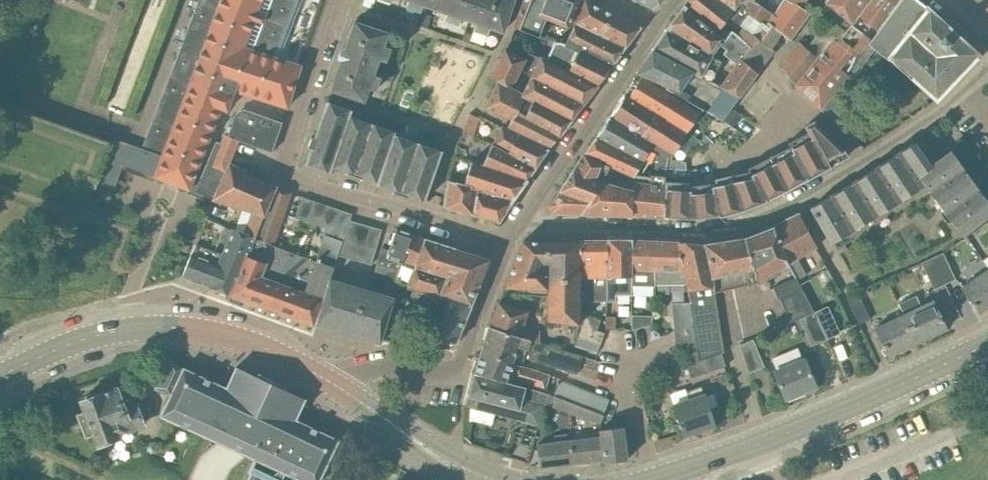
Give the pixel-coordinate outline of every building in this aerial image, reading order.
[(141,152),(154,157),(148,172),(155,175),(155,176),(190,189),(220,107),(226,109),(234,88),(288,107),(302,65),(287,60),(287,59),(281,57),(302,0),(199,0),(141,152)] [(406,7),(420,12),(423,4),(447,12),(445,20),(459,24),(461,17),(477,22),(474,30),(487,35),(490,27),(503,31),(513,0),(409,0),(406,7)] [(580,0),(524,0),(514,26),(539,36),(546,16),(570,25),(580,0)] [(598,30),(626,46),(640,27),(585,0),(575,21),(596,33),(598,30)] [(655,9),(661,0),(637,0),(655,9)] [(739,96),(757,71),(775,51),(771,48),(781,32),(769,21),(753,9),(745,21),(734,13),(738,8),(727,0),(688,0),(684,6),(716,33),(728,16),(743,27),(737,34),(754,46),(741,66),(736,63),(720,86),(739,96)] [(738,8),(734,13),(745,21),(753,9),(769,21),(773,15),(751,0),(727,0),(738,8)] [(773,15),(769,21),(781,32),(791,39),(810,12),(801,6),(792,0),(783,0),(773,15)] [(864,45),(818,106),(835,121),(861,93),(853,87),(867,69),(862,65),(874,48),(889,59),(890,57),(936,100),(979,55),(927,7),(918,0),(899,0),(864,45)] [(822,5),(833,15),(836,11),(849,21),(866,0),(825,0),(822,5)] [(864,45),(899,0),(866,0),(849,21),(842,28),(864,45)] [(684,6),(666,28),(708,53),(710,51),(713,53),(720,44),(725,39),(716,33),(684,6)] [(388,32),(355,21),(331,89),(364,100),(369,88),(376,90),(381,76),(373,73),(379,59),(386,61),(391,48),(383,45),(388,32)] [(575,21),(565,43),(611,66),(626,46),(598,30),(596,33),(575,21)] [(666,28),(652,50),(711,81),(722,62),(708,53),(666,28)] [(818,106),(864,45),(842,28),(831,41),(830,40),(817,57),(795,85),(818,106)] [(754,46),(737,34),(732,30),(725,39),(720,44),(727,49),(724,53),(736,63),(741,66),(754,46)] [(555,41),(546,60),(597,85),(611,66),(565,43),(561,42),(555,41)] [(781,69),(795,85),(817,57),(800,42),(786,57),(781,69)] [(491,78),(498,81),(511,88),(511,87),(525,59),(505,49),(491,78)] [(720,86),(711,81),(652,50),(637,73),(669,89),(668,91),(702,109),(721,120),(722,119),(731,107),(739,96),(720,86)] [(541,57),(532,75),(583,103),(597,85),(546,60),(541,57)] [(695,123),(702,109),(668,91),(669,89),(637,73),(630,83),(662,101),(661,103),(695,123)] [(523,93),(511,87),(511,88),(498,81),(487,106),(512,118),(509,125),(551,146),(583,103),(532,75),(523,93)] [(624,94),(661,117),(687,134),(688,132),(695,123),(661,103),(662,101),(630,83),(624,94)] [(624,94),(610,115),(643,134),(641,138),(646,140),(661,117),(624,94)] [(355,118),(359,107),(349,103),(347,108),(327,101),(306,163),(330,171),(332,165),(378,181),(377,183),(425,200),(446,137),(440,135),(435,148),(421,143),(426,130),(419,128),(415,141),(398,135),(403,122),(396,120),(392,131),(376,125),(380,114),(372,111),(368,122),(355,118)] [(148,172),(154,157),(141,152),(3,103),(0,112),(0,152),(102,191),(105,182),(140,195),(148,172)] [(731,107),(722,119),(734,128),(743,116),(731,107)] [(229,125),(225,134),(239,140),(272,152),(282,124),(243,111),(237,114),(231,127),(229,125)] [(472,135),(479,116),(470,113),(463,131),(472,135)] [(652,144),(646,140),(641,138),(643,134),(610,115),(596,137),(643,159),(652,144)] [(652,144),(672,157),(687,134),(661,117),(646,140),(652,144)] [(814,121),(806,126),(808,131),(828,168),(850,156),(814,121)] [(502,126),(493,145),(535,167),(548,149),(502,126)] [(808,131),(788,142),(790,146),(807,179),(827,168),(808,131)] [(215,197),(229,162),(239,140),(225,134),(221,143),(217,141),(196,190),(215,197)] [(706,135),(701,141),(708,147),(713,142),(706,135)] [(635,176),(643,159),(596,137),(584,154),(610,165),(635,176)] [(913,142),(865,174),(810,207),(811,208),(812,208),(815,212),(813,213),(816,216),(817,216),(833,242),(879,214),(925,184),(961,234),(987,214),(987,201),(973,180),(952,151),(930,167),(913,142)] [(492,144),(482,164),(483,164),(490,168),(525,180),(535,167),(493,145),(492,144)] [(788,189),(807,179),(790,146),(770,156),(788,189)] [(458,147),(455,157),(463,159),(466,149),(458,147)] [(602,182),(610,165),(584,154),(573,171),(602,182)] [(787,189),(770,156),(747,168),(749,171),(765,201),(767,201),(767,200),(787,189)] [(667,168),(666,172),(687,170),(686,162),(669,159),(667,168)] [(464,184),(477,188),(511,200),(525,180),(490,168),(483,164),(482,164),(471,161),(465,181),(464,184)] [(244,232),(255,237),(276,186),(229,162),(215,197),(252,211),(244,232)] [(597,190),(602,182),(573,171),(561,189),(592,198),(597,190)] [(764,201),(749,171),(732,174),(744,210),(764,201)] [(723,215),(744,210),(732,174),(715,178),(716,185),(723,215)] [(665,179),(651,178),(650,185),(635,183),(634,190),(632,215),(663,216),(666,181),(666,179),(665,179)] [(474,214),(477,188),(464,184),(448,180),(448,187),(446,187),(443,207),(474,214)] [(663,216),(692,218),(690,186),(690,182),(666,181),(663,216)] [(608,214),(617,185),(613,184),(607,183),(602,190),(597,190),(592,198),(584,213),(608,214)] [(719,216),(723,215),(716,185),(715,185),(714,183),(690,186),(692,218),(719,215),(719,216)] [(632,215),(634,190),(617,185),(608,214),(632,215)] [(292,192),(276,186),(255,237),(254,239),(273,245),(292,192)] [(477,188),(474,214),(499,220),(511,200),(477,188)] [(584,213),(592,198),(561,189),(549,206),(552,212),(584,213)] [(303,196),(296,216),(309,221),(316,201),(303,196)] [(316,201),(309,221),(321,225),(328,205),(316,201)] [(328,205),(321,225),(329,228),(333,229),(340,209),(328,205)] [(340,209),(333,229),(345,234),(350,220),(352,213),(340,209)] [(801,213),(774,225),(789,264),(817,246),(800,214),(801,214),(801,213)] [(361,223),(350,220),(345,234),(339,254),(372,264),(376,249),(365,246),(355,243),(361,223)] [(371,226),(361,223),(355,243),(365,246),(371,226)] [(744,237),(758,283),(789,264),(774,225),(745,237),(744,237)] [(224,226),(219,241),(226,244),(231,229),(224,226)] [(371,226),(365,246),(376,249),(382,229),(371,226)] [(254,239),(255,237),(244,232),(232,228),(231,229),(226,244),(222,253),(210,286),(231,294),(254,239)] [(316,260),(273,245),(254,239),(231,294),(232,293),(314,323),(331,279),(339,254),(345,234),(333,229),(329,228),(327,235),(325,234),(316,260)] [(413,234),(413,233),(397,228),(389,250),(382,247),(374,275),(396,282),(413,234)] [(415,265),(446,275),(455,248),(424,238),(413,234),(396,282),(408,285),(415,265)] [(758,283),(744,237),(704,243),(702,243),(715,292),(758,283)] [(578,276),(577,239),(523,241),(505,286),(548,290),(548,321),(579,320),(578,276)] [(577,239),(578,276),(591,276),(590,300),(605,301),(605,239),(577,239)] [(630,295),(630,284),(630,239),(605,239),(605,301),(615,301),(615,295),(630,295)] [(656,284),(655,240),(630,239),(630,284),(656,284)] [(688,284),(679,241),(655,240),(656,284),(688,284)] [(691,301),(715,292),(702,243),(679,241),(688,284),(691,301)] [(210,286),(222,253),(196,244),(192,255),(191,254),(183,276),(210,286)] [(489,259),(455,248),(446,275),(480,284),(489,259)] [(158,251),(155,259),(175,266),(178,258),(158,251)] [(943,252),(932,257),(945,284),(956,279),(943,252)] [(945,284),(932,257),(922,262),(934,289),(945,284)] [(438,295),(446,275),(415,265),(408,285),(438,295)] [(987,307),(987,269),(962,287),(980,312),(987,307)] [(480,284),(446,275),(438,295),(450,298),(471,305),(480,284)] [(796,277),(773,287),(778,299),(780,298),(802,289),(796,277)] [(331,279),(314,323),(380,342),(381,340),(384,328),(387,320),(393,297),(331,279)] [(802,289),(780,298),(785,310),(808,300),(802,289)] [(715,292),(691,301),(694,339),(695,351),(695,361),(721,352),(724,351),(715,292)] [(870,319),(858,292),(847,297),(860,324),(870,319)] [(471,305),(450,298),(442,316),(438,323),(433,321),(429,329),(426,336),(422,345),(449,346),(457,342),(471,305)] [(808,300),(785,310),(790,322),(800,318),(815,312),(808,300)] [(904,314),(917,342),(946,329),(933,300),(904,314)] [(691,301),(672,302),(675,340),(694,339),(691,301)] [(520,336),(540,342),(540,331),(523,325),(528,310),(499,302),(489,326),(520,336)] [(815,312),(826,339),(840,333),(828,306),(815,312)] [(442,316),(434,312),(431,320),(433,321),(438,323),(442,316)] [(826,339),(815,312),(800,318),(812,346),(826,339)] [(601,345),(605,332),(597,330),(601,319),(586,314),(578,337),(601,345)] [(651,344),(651,314),(632,314),(632,344),(651,344)] [(888,356),(917,342),(904,314),(875,328),(888,356)] [(607,317),(607,330),(616,330),(616,317),(607,317)] [(425,318),(421,326),(429,329),(433,321),(431,320),(425,318)] [(397,324),(387,320),(384,328),(394,332),(397,324)] [(421,326),(418,333),(421,334),(426,336),(429,329),(421,326)] [(514,365),(520,366),(523,357),(577,374),(582,355),(540,342),(520,336),(489,326),(481,353),(514,365)] [(394,332),(384,328),(381,340),(392,341),(394,332)] [(426,336),(421,334),(417,343),(422,345),(426,336)] [(676,352),(682,352),(695,351),(694,339),(675,340),(676,352)] [(764,366),(753,339),(740,345),(749,372),(764,366)] [(798,347),(772,358),(777,370),(774,371),(786,399),(816,386),(805,359),(803,359),(798,347)] [(726,366),(721,352),(695,361),(695,351),(682,352),(691,377),(726,366)] [(550,376),(520,366),(514,365),(481,353),(474,374),(546,394),(550,376)] [(171,394),(161,415),(217,441),(201,455),(190,479),(319,479),(339,439),(296,419),(306,399),(237,366),(227,387),(172,361),(166,372),(164,371),(156,387),(171,394)] [(546,394),(474,374),(466,405),(539,424),(547,394),(546,394)] [(609,400),(588,391),(562,381),(552,406),(599,425),(609,400)] [(715,425),(702,385),(686,391),(689,398),(673,403),(679,422),(678,423),(679,427),(681,426),(684,435),(715,425)] [(116,435),(143,424),(136,405),(125,410),(117,389),(101,395),(101,394),(82,401),(86,411),(77,414),(86,437),(95,434),(99,444),(117,437),(116,435)] [(623,427),(599,430),(600,435),(601,435),(604,459),(604,462),(627,459),(623,427)] [(555,442),(537,444),(540,467),(572,463),(569,439),(569,434),(554,435),(555,442)] [(572,463),(604,459),(601,435),(569,439),(572,463)] [(150,442),(147,445),(148,450),(151,453),(156,453),(159,449),(159,445),(155,441),(150,442)]
